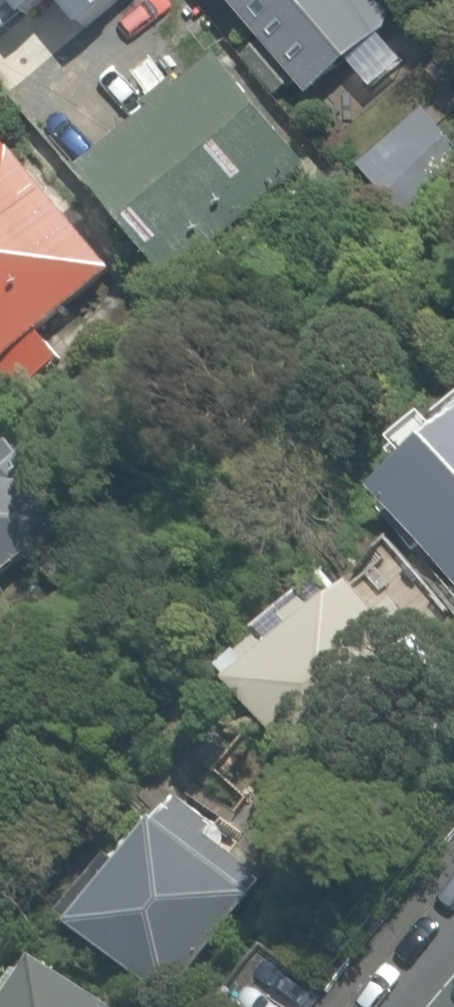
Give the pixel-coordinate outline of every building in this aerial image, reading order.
[(5,8),(16,22),(43,0),(0,0),(0,13),(5,8)] [(76,34),(117,0),(48,0),(76,34)] [(311,99),(424,7),(418,0),(229,0),(311,99)] [(327,158),(234,45),(88,165),(182,278),(327,158)] [(0,125),(0,350),(31,385),(85,338),(61,311),(119,260),(0,125)] [(0,441),(0,589),(73,529),(0,441)] [(377,523),(453,601),(453,447),(377,523)] [(440,661),(345,570),(232,685),(327,777),(440,661)] [(291,876),(180,799),(90,925),(202,1003),(291,876)] [(56,952),(18,1006),(135,1006),(56,952)]
